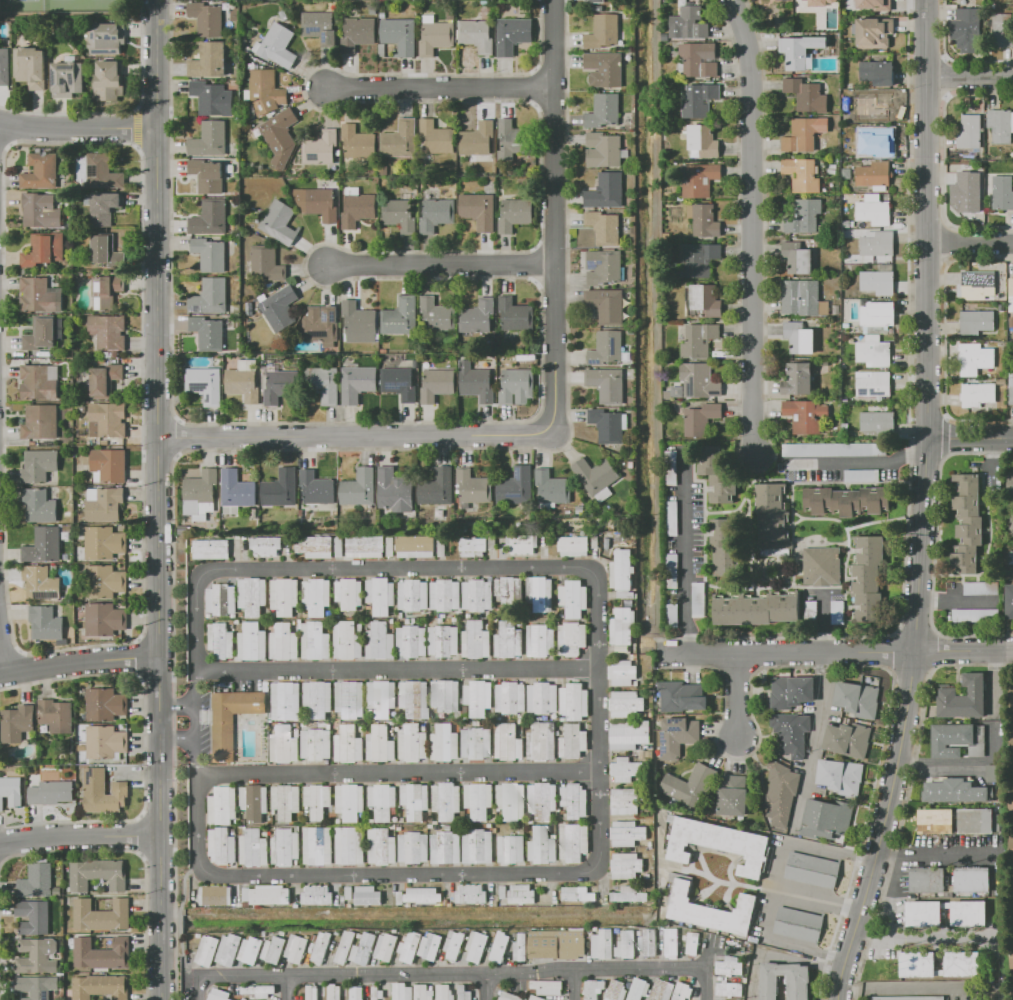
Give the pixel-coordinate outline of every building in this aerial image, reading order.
[(801,15),(800,0),(816,0),(816,15),(801,15)] [(854,9),(891,10),(892,0),(854,0),(854,9)] [(188,17),(188,2),(207,2),(207,5),(223,5),(223,36),(198,36),(198,17),(188,17)] [(670,15),(681,15),(681,5),(702,5),(702,20),(697,20),(697,23),(709,22),(709,38),(670,38),(670,15)] [(961,52),(961,31),(956,31),(956,8),(982,8),(982,52),(961,52)] [(334,29),(337,29),(337,46),(323,46),(323,37),(302,37),(302,11),(334,11),(334,29)] [(1011,32),(1012,32),(1012,47),(994,47),(994,13),(1011,13),(1011,32)] [(435,47),(435,58),(420,58),(420,40),(423,40),(423,14),(435,14),(435,22),(455,22),(455,47),(435,47)] [(602,45),(602,48),(585,49),(585,33),(594,33),(594,14),(619,14),(619,35),(624,35),(624,43),(619,43),(619,45),(602,45)] [(823,16),(836,16),(836,29),(823,29),(823,16)] [(356,43),(356,53),(342,53),(342,35),(345,35),(345,17),(376,17),(376,43),(356,43)] [(498,56),(498,18),(534,18),(534,42),(518,42),(518,44),(514,44),(514,56),(498,56)] [(858,48),(858,45),(857,45),(857,18),(894,18),(894,34),(888,34),(888,37),(889,39),(890,46),(889,48),(858,48)] [(381,19),(416,19),(416,57),(399,57),(399,43),(381,43),(381,19)] [(256,54),(257,52),(253,49),(258,40),(262,43),(275,20),(296,32),(287,48),(298,55),(290,70),(269,58),(268,60),(256,54)] [(459,43),(459,20),(490,20),(490,38),(494,38),(494,55),(479,55),(479,45),(475,45),(475,43),(459,43)] [(91,40),(91,24),(121,23),(121,54),(91,54),(91,48),(90,48),(90,40),(91,40)] [(779,52),(779,37),(827,37),(827,47),(808,47),(808,53),(813,53),(814,68),(807,68),(807,70),(786,70),(786,52),(779,52)] [(203,41),(231,41),(231,56),(226,56),(226,77),(188,76),(188,59),(202,59),(203,41)] [(680,43),(716,43),(716,58),(705,58),(705,61),(718,61),(718,76),(685,76),(685,75),(679,75),(679,62),(684,62),(684,58),(680,58),(680,43)] [(39,50),(46,50),(46,90),(30,90),(30,81),(17,81),(17,78),(15,78),(15,48),(21,48),(21,46),(29,46),(29,48),(39,48),(39,50)] [(11,86),(0,86),(0,48),(11,48),(11,86)] [(591,87),(591,84),(590,84),(590,74),(591,74),(591,71),(599,71),(599,69),(585,69),(585,53),(622,52),(623,87),(591,87)] [(634,52),(634,62),(626,62),(626,52),(634,52)] [(98,60),(123,60),(124,95),(119,95),(119,99),(98,100),(98,90),(96,90),(95,74),(98,74),(98,60)] [(53,62),(70,62),(70,61),(77,61),(77,62),(83,62),(83,87),(78,87),(78,97),(53,97),(53,62)] [(874,86),(874,79),(860,79),(860,61),(893,61),(893,86),(874,86)] [(259,100),(250,100),(251,69),(276,69),(276,88),(288,88),(288,104),(278,104),(280,107),(259,118),(252,103),(259,100)] [(818,113),(818,111),(797,111),(797,92),(784,92),(784,77),(804,77),(804,83),(821,83),(822,96),(828,96),(828,113),(818,113)] [(199,95),(190,95),(190,80),(214,81),(214,84),(226,84),(225,90),(233,90),(232,115),(199,115),(199,95)] [(687,84),(721,84),(721,98),(710,98),(710,118),(682,118),(682,103),(687,103),(687,84)] [(856,115),(856,96),(872,96),(872,91),(889,91),(890,115),(882,115),(882,120),(868,120),(868,115),(856,115)] [(595,112),(595,93),(619,93),(619,124),(602,124),(602,128),(585,128),(585,112),(595,112)] [(275,154),(257,126),(289,106),(299,120),(288,127),(290,129),(288,130),(297,144),(284,172),(276,168),(277,165),(271,163),(275,154)] [(1012,112),(1012,133),(1012,143),(993,143),(993,127),(988,127),(988,110),(1012,110),(1012,112)] [(843,121),(843,111),(853,111),(853,121),(843,121)] [(962,114),(981,114),(981,148),(957,148),(957,130),(962,130),(962,114)] [(399,117),(416,117),(416,156),(381,156),(381,133),(395,133),(395,130),(399,130),(399,117)] [(792,117),(821,117),(821,131),(815,131),(815,151),(782,151),(782,137),(792,136),(792,117)] [(423,152),(423,134),(420,134),(420,118),(435,118),(435,128),(454,128),(454,152),(423,152)] [(513,128),(532,128),(532,152),(513,152),(513,161),(499,161),(499,118),(513,118),(513,128)] [(479,119),(494,119),(494,154),(461,154),(461,131),(476,131),(476,129),(479,129),(479,119)] [(203,120),(226,120),(226,155),(188,154),(188,138),(202,138),(203,120)] [(346,156),(346,141),(342,141),(342,123),(357,123),(357,133),(376,133),(376,156),(346,156)] [(689,148),(689,125),(714,124),(714,140),(719,140),(719,158),(700,158),(700,148),(689,148)] [(334,145),(334,163),(303,163),(303,140),(319,140),(319,137),(323,137),(323,128),(338,128),(338,145),(334,145)] [(857,131),(887,131),(887,135),(891,135),(891,155),(864,155),(864,151),(857,151),(857,131)] [(587,132),(606,132),(606,135),(621,135),(622,149),(628,149),(628,158),(622,158),(622,166),(601,166),(601,167),(587,167),(587,148),(596,148),(596,147),(587,147),(587,132)] [(21,173),(35,173),(35,165),(30,165),(30,153),(57,153),(57,188),(21,188),(21,173)] [(88,187),(88,153),(115,153),(115,166),(111,166),(111,173),(125,173),(125,187),(88,187)] [(189,174),(189,159),(224,159),(224,194),(198,194),(198,174),(189,174)] [(781,174),(781,159),(816,159),(816,178),(822,178),(822,192),(793,192),(793,174),(781,174)] [(891,178),(891,185),(857,185),(857,166),(872,166),(872,161),(891,161),(891,170),(892,171),(893,172),(894,173),(895,174),(894,176),(893,177),(892,178),(891,178)] [(681,164),(722,164),(722,179),(711,179),(711,198),(681,198),(681,164)] [(843,178),(843,168),(852,168),(852,178),(843,178)] [(585,189),(597,189),(597,172),(623,171),(623,207),(585,207),(585,189)] [(957,172),(982,171),(982,206),(962,206),(962,190),(958,190),(957,172)] [(1012,185),(1012,208),(994,209),(993,175),(1012,175),(1012,185)] [(361,218),(361,220),(357,220),(357,230),(342,230),(342,212),(346,212),(346,187),(360,187),(360,194),(376,194),(376,218),(361,218)] [(304,189),(334,189),(334,206),(338,206),(338,223),(322,223),(322,213),(304,213),(304,189)] [(23,206),(23,192),(40,192),(40,194),(55,194),(55,208),(62,208),(63,226),(24,226),(24,206),(23,206)] [(92,226),(92,193),(123,193),(123,207),(112,207),(112,226),(92,226)] [(460,194),(494,194),(494,232),(478,232),(478,219),(474,219),(474,217),(460,217),(460,194)] [(856,201),(865,201),(865,194),(880,194),(880,201),(890,201),(890,226),(872,226),(872,221),(856,221),(856,201)] [(188,234),(188,216),(201,216),(201,214),(203,214),(203,198),(227,199),(227,234),(188,234)] [(258,227),(276,198),(297,210),(287,225),(299,233),(290,247),(258,227)] [(401,233),(401,225),(385,225),(385,199),(413,199),(413,217),(416,217),(416,233),(401,233)] [(420,217),(424,217),(424,199),(455,199),(455,223),(439,223),(439,225),(435,225),(435,234),(420,234),(420,217)] [(503,216),(503,199),(535,199),(535,223),(513,223),(513,234),(499,234),(499,216),(503,216)] [(822,199),(822,213),(818,213),(818,232),(784,232),(784,217),(794,217),(794,199),(822,199)] [(693,236),(693,204),(714,204),(714,221),(721,221),(721,236),(693,236)] [(585,226),(585,211),(602,211),(602,212),(619,212),(620,248),(600,248),(600,246),(596,246),(596,230),(594,230),(594,226),(585,226)] [(860,254),(860,236),(866,236),(866,231),(894,231),(894,254),(860,254)] [(32,233),(65,233),(65,260),(53,260),(53,262),(39,263),(39,268),(21,268),(21,252),(32,252),(32,233)] [(93,235),(114,235),(114,251),(126,251),(126,267),(109,268),(109,262),(93,263),(93,235)] [(191,238),(224,238),(224,242),(226,242),(226,272),(201,272),(201,252),(191,252),(191,238)] [(801,249),(812,249),(813,273),(788,273),(788,257),(783,257),(783,241),(801,241),(801,249)] [(687,244),(722,244),(722,258),(711,258),(711,278),(684,278),(684,262),(688,262),(687,244)] [(252,245),(277,245),(277,264),(287,264),(287,279),(252,279),(252,274),(247,274),(247,260),(252,260),(252,245)] [(587,250),(621,250),(621,282),(606,282),(606,286),(587,286),(587,271),(595,271),(595,269),(587,269),(587,250)] [(876,290),(861,290),(861,271),(879,271),(879,264),(894,264),(894,295),(876,295),(876,290)] [(962,268),(980,268),(980,270),(991,270),(991,276),(995,276),(995,277),(1002,277),(1003,290),(995,290),(995,295),(985,295),(985,299),(962,299),(962,268)] [(94,310),(94,276),(125,276),(125,291),(114,291),(114,310),(94,310)] [(21,311),(21,295),(25,295),(25,291),(21,291),(21,277),(49,277),(49,287),(62,287),(63,311),(21,311)] [(189,295),(201,295),(201,293),(203,293),(203,277),(228,277),(228,313),(189,312),(189,295)] [(782,313),(782,280),(819,280),(820,301),(828,301),(828,315),(797,315),(797,313),(782,313)] [(258,303),(294,282),(303,298),(289,306),(298,320),(276,333),(258,303)] [(692,284),(717,284),(717,300),(722,300),(722,317),(689,317),(689,304),(687,304),(687,286),(692,286),(692,284)] [(585,289),(623,289),(623,325),(600,325),(600,311),(597,311),(597,307),(585,307),(585,289)] [(400,294),(417,295),(416,334),(381,333),(382,309),(395,309),(396,308),(400,308),(400,294)] [(421,295),(436,295),(436,308),(457,308),(456,330),(426,330),(426,325),(421,325),(421,295)] [(503,312),(500,312),(500,295),(514,295),(513,306),(534,306),(534,330),(503,330),(503,312)] [(476,306),(480,306),(480,296),(495,297),(495,316),(491,316),(491,333),(462,332),(462,308),(476,308),(476,306)] [(346,341),(346,316),(343,316),(343,300),(357,300),(357,310),(377,310),(377,341),(346,341)] [(861,325),(861,306),(868,306),(868,302),(896,301),(896,325),(889,325),(889,333),(864,333),(863,325),(861,325)] [(304,317),(306,317),(306,307),(308,307),(308,306),(338,306),(338,341),(335,341),(335,347),(324,347),(324,341),(303,340),(304,317)] [(960,311),(995,310),(995,329),(979,329),(979,335),(961,335),(960,311)] [(40,347),(40,351),(23,351),(23,334),(34,333),(34,315),(56,315),(56,347),(40,347)] [(98,350),(98,334),(90,334),(89,315),(126,315),(126,331),(122,331),(122,334),(126,334),(126,350),(98,350)] [(199,331),(189,331),(189,316),(209,316),(209,320),(224,320),(223,351),(200,351),(200,348),(199,348),(199,331)] [(805,329),(814,329),(814,354),(790,354),(790,338),(785,338),(785,321),(805,321),(805,329)] [(681,343),(686,343),(686,323),(721,323),(721,340),(709,340),(710,358),(681,358),(681,343)] [(597,350),(597,332),(598,332),(598,330),(622,330),(622,361),(604,361),(604,365),(588,365),(588,350),(597,350)] [(857,342),(866,342),(866,334),(881,334),(881,342),(892,342),(892,366),(867,366),(867,362),(857,362),(857,342)] [(960,367),(960,343),(979,343),(979,348),(995,348),(995,367),(978,367),(978,374),(963,374),(963,367),(960,367)] [(245,394),(226,394),(226,369),(239,369),(239,360),(257,360),(257,387),(260,387),(260,404),(245,403),(245,394)] [(681,380),(681,362),(711,362),(711,381),(722,381),(722,396),(711,396),(711,397),(685,397),(685,380),(681,380)] [(783,395),(782,380),(789,380),(789,362),(813,362),(813,394),(783,395)] [(21,364),(59,363),(59,400),(21,400),(21,383),(26,383),(26,379),(21,379),(21,364)] [(106,364),(123,364),(123,380),(112,380),(112,399),(92,399),(91,367),(106,367),(106,364)] [(342,405),(343,367),(378,367),(378,391),(363,391),(363,393),(359,393),(359,405),(342,405)] [(402,393),(397,393),(397,391),(381,391),(381,367),(413,367),(413,385),(416,385),(416,402),(402,402),(402,393)] [(186,368),(221,368),(221,406),(204,406),(204,393),(186,392),(186,368)] [(304,368),(339,368),(339,406),(322,406),(322,393),(304,393),(304,368)] [(263,369),(280,369),(280,370),(300,371),(299,395),(280,395),(280,406),(265,406),(265,391),(262,391),(263,369)] [(480,394),(460,394),(460,369),(492,369),(492,386),(496,386),(495,404),(480,404),(480,394)] [(500,387),(503,387),(503,369),(534,369),(534,399),(530,399),(530,405),(516,405),(516,394),(514,394),(514,404),(500,404),(500,387)] [(585,386),(585,369),(624,369),(624,404),(600,405),(600,390),(598,390),(598,386),(585,386)] [(425,387),(425,370),(455,370),(455,394),(436,394),(436,404),(421,404),(421,387),(425,387)] [(857,396),(857,372),(891,371),(891,396),(857,396)] [(962,383),(996,383),(996,402),(981,402),(981,407),(962,408),(962,383)] [(671,386),(683,386),(684,397),(671,397),(671,391),(671,386)] [(783,415),(783,401),(817,400),(817,404),(820,404),(820,406),(829,406),(830,416),(817,416),(817,419),(821,419),(821,434),(793,434),(793,415),(783,415)] [(89,402),(126,402),(126,418),(122,418),(122,422),(126,422),(126,437),(90,438),(89,402)] [(685,408),(703,408),(703,403),(722,403),(722,418),(709,418),(709,436),(685,437),(685,408)] [(27,404),(58,404),(58,438),(22,438),(22,424),(27,424),(27,404)] [(597,424),(588,424),(588,409),(605,408),(605,412),(623,412),(623,414),(628,414),(628,429),(623,429),(623,443),(600,443),(600,428),(597,428),(597,424)] [(861,431),(861,412),(895,411),(895,436),(877,436),(877,430),(861,431)] [(783,456),(782,443),(887,442),(887,456),(783,456)] [(722,481),(725,481),(725,494),(722,494),(722,503),(711,503),(711,474),(699,474),(699,446),(722,446),(722,481)] [(91,449),(126,449),(126,483),(94,483),(94,471),(91,471),(91,449)] [(47,471),(47,483),(21,483),(21,468),(25,468),(25,450),(59,450),(59,471),(47,471)] [(665,484),(664,451),(677,450),(678,484),(665,484)] [(593,497),(571,467),(585,457),(593,468),(607,458),(621,476),(607,486),(613,493),(599,503),(594,496),(593,497)] [(497,503),(497,479),(510,479),(510,477),(515,477),(515,465),(532,465),(532,504),(497,503)] [(280,466),(296,466),(297,505),(262,505),(262,481),(275,481),(275,479),(280,479),(280,466)] [(358,466),(375,466),(375,504),(340,504),(340,481),(358,480),(358,466)] [(393,511),(393,508),(378,508),(378,466),(395,466),(395,476),(406,476),(406,481),(414,481),(415,511),(393,511)] [(453,504),(419,504),(418,480),(436,480),(436,467),(453,466),(453,504)] [(457,484),(457,466),(471,467),(471,477),(493,477),(492,503),(460,502),(460,484),(457,484)] [(203,468),(217,468),(218,484),(214,485),(214,511),(207,511),(207,521),(193,521),(192,515),(184,515),(184,478),(203,478),(203,468)] [(222,506),(222,468),(239,468),(239,482),(256,481),(257,505),(222,506)] [(551,478),(571,478),(571,503),(556,502),(556,507),(551,506),(551,509),(541,509),(541,502),(540,502),(540,486),(536,486),(536,468),(551,468),(551,478)] [(304,503),(304,487),(301,487),(301,469),(316,469),(316,479),(336,479),(336,503),(304,503)] [(845,469),(880,469),(880,482),(845,482),(845,469)] [(955,574),(955,566),(951,566),(951,552),(955,552),(955,545),(960,545),(960,542),(962,542),(962,538),(957,538),(957,524),(962,524),(962,517),(957,517),(957,514),(959,514),(959,509),(953,509),(953,496),(959,496),(959,491),(956,491),(956,486),(959,486),(958,481),(954,481),(953,474),(979,473),(980,523),(983,523),(983,535),(980,535),(980,545),(978,545),(978,573),(955,574)] [(757,512),(757,483),(786,483),(786,493),(784,493),(784,501),(786,501),(786,509),(787,509),(788,511),(791,511),(791,515),(789,515),(789,521),(787,521),(787,530),(789,530),(789,537),(791,537),(791,540),(793,540),(793,548),(789,548),(789,554),(760,554),(760,512),(757,512)] [(805,488),(834,488),(834,490),(861,490),(861,487),(890,487),(890,509),(854,509),(854,512),(852,512),(852,517),(841,517),(841,512),(836,512),(836,514),(833,514),(833,511),(830,511),(830,510),(826,510),(826,514),(813,514),(813,510),(808,510),(808,511),(805,511),(805,488)] [(23,503),(23,488),(48,488),(48,499),(57,499),(57,522),(26,522),(26,503),(23,503)] [(87,521),(87,488),(123,488),(123,503),(119,503),(120,521),(87,521)] [(665,536),(665,501),(677,501),(677,536),(665,536)] [(712,518),(712,571),(734,571),(734,518),(712,518)] [(36,525),(60,525),(61,561),(23,561),(23,546),(36,546),(36,525)] [(113,532),(127,532),(127,553),(114,553),(114,559),(86,559),(85,526),(113,526),(113,532)] [(347,536),(385,536),(385,551),(383,551),(383,557),(347,557),(347,536)] [(398,557),(398,551),(397,551),(397,536),(435,536),(435,557),(398,557)] [(511,552),(511,547),(508,547),(508,536),(539,536),(539,547),(534,547),(534,552),(511,552)] [(559,551),(559,536),(589,536),(589,551),(587,551),(587,556),(562,556),(562,551),(559,551)] [(255,555),(255,549),(251,549),(251,537),(282,537),(282,549),(277,549),(277,555),(255,555)] [(296,552),(296,537),(332,537),(332,558),(307,558),(307,552),(296,552)] [(335,556),(335,537),(343,537),(343,556),(335,556)] [(386,556),(386,537),(394,537),(394,556),(386,556)] [(438,537),(446,537),(446,556),(438,556),(438,537)] [(460,537),(487,537),(487,551),(484,551),(484,556),(460,556),(460,537)] [(883,622),(853,622),(853,612),(855,611),(855,603),(853,603),(853,596),(852,596),(852,594),(849,594),(849,590),(851,590),(851,584),(853,584),(853,575),(850,575),(850,567),(849,567),(849,564),(856,564),(855,555),(858,555),(858,537),(884,537),(885,565),(879,565),(880,592),(883,592),(883,622)] [(193,540),(229,540),(229,558),(193,558),(193,540)] [(814,584),(804,584),(804,547),(840,547),(841,584),(831,584),(831,586),(814,586),(814,584)] [(616,590),(616,587),(609,587),(609,561),(616,561),(616,549),(631,549),(631,566),(634,566),(634,574),(631,574),(631,590),(616,590)] [(1004,551),(1004,563),(1012,563),(1012,550),(1004,551)] [(665,588),(665,554),(678,553),(678,588),(665,588)] [(50,577),(60,577),(60,598),(28,598),(27,581),(23,581),(23,565),(50,564),(50,577)] [(126,571),(127,591),(114,592),(115,598),(86,598),(86,565),(114,564),(114,571),(126,571)] [(534,612),(534,602),(527,602),(527,576),(547,576),(547,579),(552,579),(552,612),(534,612)] [(239,579),(246,579),(246,577),(261,577),(261,579),(266,579),(266,605),(261,605),(261,617),(246,617),(246,608),(239,608),(239,579)] [(373,577),(389,577),(389,582),(394,582),(394,606),(389,606),(389,616),(373,616),(373,602),(367,602),(367,580),(373,580),(373,577)] [(502,579),(502,577),(515,577),(515,604),(502,604),(502,595),(495,595),(495,579),(502,579)] [(521,577),(509,577),(509,580),(508,604),(521,604),(521,577)] [(357,581),(362,581),(362,606),(357,606),(357,610),(342,610),(342,601),(335,601),(335,581),(342,581),(342,578),(357,578),(357,581)] [(299,580),(299,606),(293,606),(293,617),(278,617),(278,609),(271,609),(271,580),(278,580),(278,579),(293,579),(293,580),(299,580)] [(310,581),(310,579),(324,579),(324,580),(331,580),(331,606),(324,606),(324,617),(310,617),(310,609),(303,609),(303,581),(310,581)] [(406,579),(421,579),(421,582),(428,582),(428,608),(421,608),(421,611),(406,611),(406,609),(399,609),(399,582),(406,582),(406,579)] [(431,582),(438,582),(438,579),(453,579),(453,582),(461,582),(461,609),(453,609),(453,611),(438,611),(438,609),(431,609),(431,582)] [(486,582),(492,582),(492,609),(486,609),(486,610),(470,610),(470,609),(463,609),(463,582),(470,582),(470,580),(486,580),(486,582)] [(587,587),(587,609),(582,609),(582,619),(565,619),(565,605),(560,605),(560,585),(565,585),(565,580),(582,580),(582,587),(587,587)] [(965,582),(999,581),(999,594),(965,595),(965,582)] [(693,617),(692,582),(706,582),(706,617),(693,617)] [(229,613),(229,616),(214,616),(214,612),(206,612),(206,588),(214,588),(214,583),(229,583),(229,586),(237,586),(237,613),(229,613)] [(1005,583),(1005,619),(1012,618),(1012,583),(1005,583)] [(714,624),(714,594),(719,594),(719,595),(726,595),(726,597),(733,597),(733,595),(740,595),(740,594),(746,594),(746,595),(754,595),(754,597),(761,597),(761,595),(768,595),(768,593),(771,593),(771,590),(774,590),(774,592),(781,591),(781,595),(790,595),(790,591),(796,591),(797,620),(771,621),(771,624),(714,624)] [(816,601),(804,600),(804,618),(816,618),(816,601)] [(831,624),(831,601),(844,601),(844,624),(831,624)] [(86,603),(114,603),(114,608),(127,608),(127,629),(115,629),(115,635),(87,635),(86,603)] [(666,625),(665,603),(678,603),(678,625),(666,625)] [(29,620),(29,605),(54,605),(54,618),(55,618),(55,616),(63,616),(63,639),(33,639),(33,620),(29,620)] [(615,645),(611,645),(611,618),(616,618),(616,607),(631,607),(631,610),(635,610),(635,624),(632,624),(632,645),(628,645),(628,652),(615,652),(615,645)] [(952,609),(1000,608),(1000,622),(952,623),(952,609)] [(469,658),(469,656),(463,656),(463,631),(469,631),(469,620),(484,620),(484,631),(491,631),(491,656),(484,656),(484,658),(469,658)] [(495,655),(495,634),(501,634),(501,620),(516,620),(516,629),(523,629),(523,654),(516,654),(516,656),(501,656),(501,655),(495,655)] [(308,659),(308,658),(302,658),(302,623),(308,623),(308,621),(324,621),(324,634),(331,634),(331,658),(324,658),(324,659),(308,659)] [(356,634),(363,634),(363,657),(356,657),(356,658),(340,658),(340,657),(335,657),(335,624),(340,624),(340,621),(356,621),(356,634)] [(367,658),(367,630),(372,630),(372,621),(388,621),(388,633),(395,633),(395,658),(367,658)] [(234,657),(227,657),(227,659),(214,659),(214,649),(208,649),(208,623),(214,623),(214,622),(227,622),(227,631),(234,631),(234,657)] [(239,632),(244,632),(244,622),(260,622),(260,631),(267,631),(267,656),(260,656),(260,660),(244,660),(244,658),(239,658),(239,632)] [(580,646),(580,655),(565,655),(565,654),(559,654),(559,625),(565,625),(565,622),(580,622),(580,623),(587,623),(587,646),(580,646)] [(276,658),(271,658),(271,632),(276,632),(276,623),(292,623),(292,633),(299,633),(299,657),(292,657),(292,659),(276,659),(276,658)] [(548,654),(548,656),(532,656),(532,655),(528,655),(528,625),(532,625),(532,624),(548,624),(548,628),(555,628),(555,654),(548,654)] [(404,628),(404,626),(420,626),(420,628),(427,628),(427,655),(420,655),(420,657),(404,657),(404,655),(397,655),(397,628),(404,628)] [(459,626),(459,654),(452,654),(452,657),(436,657),(436,654),(429,654),(429,627),(436,627),(436,626),(452,626),(459,626)] [(631,686),(613,686),(613,679),(609,679),(609,666),(613,666),(613,659),(631,659),(631,666),(637,666),(637,679),(631,679),(631,686)] [(938,717),(938,696),(940,696),(940,684),(949,684),(949,685),(955,685),(956,688),(957,688),(957,696),(969,696),(969,687),(964,687),(963,673),(985,673),(985,716),(938,717)] [(772,677),(815,677),(815,702),(789,702),(789,709),(771,709),(771,692),(772,692),(772,677)] [(439,706),(432,706),(432,681),(439,681),(439,680),(454,680),(454,681),(460,681),(460,711),(454,711),(454,712),(439,712),(439,706)] [(471,680),(487,680),(487,682),(492,682),(492,708),(487,708),(487,718),(471,718),(471,704),(465,704),(465,685),(471,685),(471,680)] [(343,681),(358,681),(358,682),(364,682),(364,716),(358,716),(358,719),(343,719),(343,711),(335,711),(335,682),(343,682),(343,681)] [(375,682),(375,681),(390,681),(390,682),(395,682),(395,708),(390,708),(390,719),(375,719),(375,708),(367,708),(367,682),(375,682)] [(422,682),(428,682),(428,708),(430,708),(430,718),(407,718),(407,708),(400,708),(400,682),(407,682),(407,681),(422,681),(422,682)] [(503,681),(518,681),(518,684),(525,684),(525,710),(518,710),(518,713),(503,713),(503,711),(496,711),(496,684),(503,684),(503,681)] [(661,711),(661,690),(658,690),(658,681),(684,681),(684,684),(704,684),(704,696),(708,696),(708,710),(661,711)] [(833,705),(838,681),(879,688),(877,702),(878,703),(875,719),(855,716),(855,712),(845,711),(846,707),(833,705)] [(279,682),(300,682),(300,720),(272,720),(272,683),(279,683),(279,682)] [(327,682),(332,682),(332,711),(327,711),(327,719),(311,719),(311,711),(304,711),(304,682),(311,682),(327,682)] [(535,685),(535,682),(550,682),(550,685),(558,685),(558,711),(550,711),(550,714),(535,714),(535,711),(528,711),(528,685),(535,685)] [(584,690),(588,690),(588,715),(584,715),(584,720),(567,720),(567,713),(560,713),(560,687),(567,687),(567,683),(584,683),(584,690)] [(87,688),(115,688),(115,695),(128,695),(128,714),(115,715),(115,721),(87,721),(87,688)] [(609,709),(609,699),(611,699),(611,697),(612,697),(612,691),(637,691),(637,697),(646,697),(646,711),(637,711),(637,718),(612,718),(612,711),(611,711),(611,709),(609,709)] [(213,692),(266,692),(266,713),(234,713),(234,762),(213,762),(213,692)] [(51,723),(38,723),(38,699),(54,699),(54,702),(73,702),(73,731),(51,732),(51,723)] [(35,704),(35,731),(24,731),(24,742),(2,742),(2,709),(18,709),(18,704),(35,704)] [(770,714),(794,714),(794,715),(811,715),(811,731),(805,731),(805,756),(804,756),(804,760),(794,760),(794,756),(792,756),(792,753),(780,754),(780,731),(774,731),(774,727),(771,727),(770,714)] [(661,730),(663,729),(663,718),(688,717),(688,720),(699,719),(700,743),(680,743),(680,759),(661,760),(661,730)] [(610,749),(610,720),(651,720),(651,743),(637,743),(637,749),(610,749)] [(427,758),(420,758),(420,761),(404,761),(404,758),(399,758),(399,729),(404,729),(404,722),(420,722),(420,732),(427,732),(427,758)] [(436,734),(436,722),(452,722),(452,733),(459,733),(459,758),(452,758),(452,761),(436,761),(436,759),(432,759),(432,734),(436,734)] [(534,760),(534,759),(528,759),(528,733),(534,733),(534,722),(556,722),(556,759),(549,759),(549,760),(534,760)] [(496,723),(516,723),(516,739),(524,739),(524,758),(516,758),(516,760),(501,760),(501,758),(496,758),(496,723)] [(588,731),(588,750),(581,750),(581,758),(565,758),(565,756),(560,756),(560,738),(565,738),(565,723),(581,723),(581,731),(588,731)] [(822,749),(829,724),(841,727),(842,723),(852,726),(853,723),(872,727),(868,742),(869,743),(864,760),(822,749)] [(292,760),(292,762),(277,762),(277,761),(271,761),(271,734),(277,734),(277,724),(292,724),(292,737),(299,737),(299,760),(292,760)] [(356,760),(356,762),(341,762),(341,761),(335,761),(335,735),(341,735),(341,724),(356,724),(356,738),(363,738),(363,760),(356,760)] [(388,759),(388,761),(373,761),(373,760),(367,760),(367,734),(373,734),(373,724),(388,724),(388,740),(395,740),(395,759),(388,759)] [(932,757),(932,724),(975,724),(975,744),(948,745),(948,747),(962,747),(962,757),(932,757)] [(115,731),(128,731),(128,752),(115,752),(115,758),(87,758),(87,725),(115,725),(115,731)] [(969,756),(968,746),(976,746),(975,735),(979,735),(979,725),(985,725),(985,756),(969,756)] [(463,756),(463,729),(469,729),(469,727),(484,727),(484,730),(492,730),(492,756),(484,756),(484,759),(469,759),(469,756),(463,756)] [(309,729),(324,729),(324,730),(331,730),(331,758),(324,758),(324,760),(309,760),(309,758),(302,758),(302,730),(309,730),(309,729)] [(618,757),(630,757),(630,762),(644,762),(644,775),(631,775),(631,782),(616,782),(616,775),(611,775),(611,762),(618,762),(618,757)] [(772,768),(767,766),(770,758),(790,766),(789,770),(801,773),(796,796),(795,795),(787,829),(772,825),(773,818),(766,817),(768,808),(763,807),(766,792),(768,793),(771,781),(769,780),(772,768)] [(817,783),(820,759),(863,764),(861,783),(860,782),(858,797),(838,794),(839,791),(827,789),(828,784),(817,783)] [(699,761),(718,771),(698,809),(659,789),(668,772),(688,782),(699,761)] [(985,781),(985,764),(998,764),(999,781),(985,781)] [(85,767),(106,767),(106,794),(113,794),(113,781),(128,781),(128,797),(126,797),(126,811),(85,811),(85,767)] [(720,787),(724,787),(724,774),(747,776),(746,788),(748,788),(746,817),(718,815),(720,787)] [(923,801),(923,790),(925,790),(925,776),(972,776),(972,779),(976,779),(976,786),(994,786),(994,801),(923,801)] [(4,811),(0,811),(0,777),(23,777),(23,807),(9,807),(9,797),(4,797),(4,811)] [(41,786),(41,781),(74,781),(74,801),(61,801),(61,804),(29,804),(29,786),(41,786)] [(439,782),(455,782),(455,785),(460,785),(460,811),(455,811),(455,821),(439,821),(439,811),(432,811),(432,785),(439,785),(439,782)] [(503,785),(503,782),(520,782),(520,784),(525,784),(525,818),(520,818),(520,821),(503,821),(503,810),(497,810),(497,785),(503,785)] [(551,810),(551,820),(536,820),(536,813),(529,813),(529,784),(536,784),(536,782),(551,782),(551,784),(556,784),(556,810),(551,810)] [(464,784),(471,784),(471,783),(488,783),(488,784),(493,784),(493,807),(488,807),(488,820),(471,820),(471,807),(464,807),(464,784)] [(311,784),(324,784),(324,786),(332,786),(332,806),(324,806),(324,821),(311,821),(311,806),(304,806),(304,786),(311,786),(311,784)] [(359,785),(364,785),(364,812),(359,812),(359,822),(343,822),(343,812),(336,812),(336,785),(343,785),(343,784),(359,784),(359,785)] [(375,806),(368,806),(368,786),(375,786),(375,784),(391,784),(391,786),(396,786),(396,806),(391,806),(391,822),(375,822),(375,806)] [(408,785),(408,784),(423,784),(423,785),(428,785),(428,810),(423,810),(423,821),(408,821),(408,805),(401,805),(401,785),(408,785)] [(561,787),(568,787),(568,784),(583,784),(583,790),(586,790),(586,816),(580,816),(580,819),(568,819),(568,805),(561,805),(561,787)] [(247,785),(263,785),(263,786),(267,786),(267,813),(263,813),(263,823),(247,823),(247,809),(240,809),(240,787),(247,787),(247,785)] [(279,785),(293,785),(293,786),(300,786),(300,812),(293,812),(293,822),(279,822),(279,808),(272,808),(272,786),(279,786),(279,785)] [(215,786),(237,786),(237,819),(231,819),(231,824),(215,824),(215,822),(208,822),(208,796),(215,796),(215,786)] [(611,814),(611,789),(639,789),(639,814),(611,814)] [(809,798),(813,798),(814,793),(855,803),(847,836),(836,833),(835,840),(801,832),(809,798)] [(959,808),(993,808),(993,833),(959,833),(959,808)] [(919,809),(953,809),(953,834),(919,834),(919,809)] [(669,814),(769,837),(760,879),(736,874),(739,863),(745,865),(746,859),(744,858),(745,854),(729,851),(729,852),(717,850),(718,848),(690,842),(689,846),(687,845),(686,850),(693,851),(690,864),(667,859),(669,849),(666,848),(672,822),(667,821),(669,814)] [(611,826),(613,826),(613,821),(636,821),(636,826),(647,826),(647,839),(636,839),(636,847),(613,847),(613,839),(611,839),(611,826)] [(588,826),(588,852),(581,852),(581,862),(566,862),(566,859),(561,859),(561,827),(566,827),(566,824),(581,824),(581,826),(588,826)] [(534,840),(534,825),(550,825),(550,839),(557,839),(557,860),(550,860),(550,863),(534,863),(534,860),(529,860),(529,840),(534,840)] [(216,826),(229,826),(229,836),(236,836),(236,862),(229,862),(229,863),(216,863),(216,861),(212,861),(212,855),(209,855),(209,829),(216,829),(216,826)] [(310,865),(310,864),(305,864),(305,827),(332,827),(332,864),(325,864),(325,865),(310,865)] [(342,865),(342,863),(336,863),(336,827),(365,827),(365,863),(357,863),(357,865),(342,865)] [(246,865),(246,864),(240,864),(240,835),(246,835),(246,828),(261,828),(261,838),(268,838),(268,865),(246,865)] [(278,865),(278,863),(272,863),(272,837),(278,837),(278,828),(293,828),(293,832),(300,832),(300,858),(293,858),(293,865),(278,865)] [(377,864),(377,863),(369,863),(369,828),(389,828),(389,837),(396,837),(396,863),(389,863),(389,864),(377,864)] [(470,829),(485,829),(485,831),(492,831),(492,863),(464,863),(464,831),(470,831),(470,829)] [(438,831),(454,831),(454,834),(460,834),(460,863),(431,863),(431,834),(438,834),(438,831)] [(406,863),(406,861),(398,861),(398,834),(406,834),(406,832),(421,832),(421,834),(428,834),(428,861),(421,861),(421,863),(406,863)] [(498,836),(524,836),(524,862),(518,862),(518,863),(506,863),(506,862),(498,862),(498,836)] [(785,877),(791,851),(840,862),(834,888),(785,877)] [(637,872),(637,878),(613,878),(613,872),(611,872),(611,859),(613,859),(613,853),(637,853),(637,859),(643,859),(643,872),(637,872)] [(71,891),(71,860),(124,860),(124,869),(126,869),(127,891),(109,891),(109,879),(91,879),(91,891),(71,891)] [(17,878),(29,878),(29,862),(52,862),(52,896),(18,896),(17,878)] [(955,892),(955,867),(989,867),(990,891),(955,892)] [(910,892),(910,868),(944,868),(944,892),(910,892)] [(667,918),(676,877),(692,880),(688,897),(691,897),(690,902),(734,912),(735,908),(737,908),(741,892),(759,896),(756,909),(760,910),(756,924),(752,924),(749,937),(667,918)] [(530,890),(535,890),(535,903),(509,903),(509,890),(511,890),(511,884),(530,884),(530,890)] [(257,885),(284,885),(284,888),(290,888),(290,904),(251,904),(251,888),(257,888),(257,885)] [(459,891),(459,885),(482,885),(482,891),(486,891),(486,902),(482,902),(482,903),(459,903),(459,902),(456,902),(456,891),(459,891)] [(200,904),(200,886),(232,886),(232,904),(200,904)] [(306,886),(329,886),(329,892),(333,892),(333,905),(302,905),(302,892),(306,892),(306,886)] [(345,886),(353,886),(353,898),(345,898),(345,886)] [(356,886),(375,886),(375,891),(382,891),(382,904),(355,904),(355,891),(356,891),(356,886)] [(611,893),(622,893),(622,886),(637,886),(637,893),(648,893),(648,901),(611,901),(611,893)] [(242,900),(242,887),(250,887),(250,900),(242,900)] [(588,893),(596,893),(596,901),(562,901),(562,893),(562,887),(588,887),(588,893)] [(407,888),(437,888),(437,894),(442,894),(442,902),(437,902),(437,903),(417,903),(417,902),(404,902),(404,894),(407,894),(407,888)] [(75,898),(92,898),(92,910),(113,910),(113,898),(131,897),(131,928),(75,929),(75,898)] [(20,934),(20,921),(30,921),(30,915),(16,915),(16,901),(49,901),(50,934),(20,934)] [(908,901),(941,901),(941,925),(908,925),(908,901)] [(952,901),(986,901),(986,926),(952,926),(952,901)] [(780,906),(823,916),(817,943),(774,933),(780,906)] [(443,949),(451,928),(466,933),(456,962),(445,958),(448,951),(443,949)] [(599,928),(613,928),(613,959),(599,959),(599,957),(592,957),(592,934),(599,934),(599,928)] [(639,936),(643,936),(643,928),(657,929),(657,956),(642,956),(642,950),(638,950),(639,936)] [(665,928),(678,928),(678,959),(669,959),(669,955),(665,955),(665,928)] [(334,962),(346,929),(356,932),(344,965),(334,962)] [(466,949),(473,929),(489,935),(479,964),(467,959),(470,951),(466,949)] [(397,951),(401,941),(406,943),(410,930),(422,934),(411,964),(400,960),(402,953),(397,951)] [(489,959),(499,930),(506,933),(505,934),(511,936),(503,957),(505,957),(503,962),(502,962),(501,963),(489,959)] [(529,930),(585,930),(584,937),(586,937),(586,955),(579,955),(579,959),(558,959),(558,958),(529,957),(529,930)] [(618,941),(622,941),(622,930),(635,930),(635,958),(621,958),(621,955),(615,955),(615,947),(618,947),(618,941)] [(316,961),(311,959),(321,931),(326,933),(326,931),(333,933),(321,965),(315,963),(316,961)] [(354,961),(349,959),(354,944),(360,946),(365,931),(378,935),(367,966),(354,962),(354,961)] [(686,953),(688,931),(700,933),(697,954),(686,953)] [(381,934),(385,936),(386,932),(398,937),(389,962),(373,956),(381,934)] [(429,937),(431,932),(443,936),(434,961),(422,957),(422,956),(417,954),(424,935),(429,937)] [(216,960),(225,935),(229,937),(231,933),(243,937),(233,966),(216,960)] [(292,933),(309,940),(300,965),(286,961),(288,957),(284,956),(292,933)] [(514,959),(514,942),(519,942),(519,933),(527,933),(526,960),(518,960),(518,959),(514,959)] [(194,962),(204,934),(208,936),(209,935),(220,939),(210,968),(194,962)] [(267,939),(272,941),(274,935),(286,939),(278,964),(261,958),(267,939)] [(92,971),(92,967),(77,967),(77,936),(93,936),(93,948),(115,948),(115,936),(130,936),(131,967),(109,967),(109,971),(92,971)] [(238,959),(245,939),(250,940),(251,936),(263,940),(255,965),(238,959)] [(17,973),(17,957),(30,957),(30,952),(20,952),(20,938),(60,938),(60,955),(51,955),(51,960),(60,960),(60,972),(17,973)] [(901,977),(900,952),(935,952),(935,969),(945,969),(945,951),(979,951),(980,976),(901,977)] [(716,974),(717,961),(725,961),(725,955),(736,957),(736,962),(743,962),(743,975),(716,974)] [(760,999),(778,999),(779,975),(788,975),(789,999),(810,999),(809,966),(802,966),(801,963),(779,964),(779,963),(762,962),(760,999)] [(129,975),(130,999),(111,999),(111,995),(92,995),(92,999),(73,999),(72,976),(129,975)] [(51,989),(51,999),(19,999),(19,997),(31,997),(31,991),(17,991),(17,977),(60,977),(60,989),(51,989)] [(643,995),(641,999),(627,999),(635,977),(648,981),(647,983),(650,984),(646,996),(643,995)] [(628,990),(624,999),(604,999),(612,978),(625,983),(624,985),(626,986),(625,989),(628,990)] [(675,984),(670,999),(649,999),(657,978),(675,984)] [(598,988),(598,999),(585,999),(585,980),(598,980),(598,981),(606,981),(606,988),(598,988)] [(531,981),(562,981),(562,989),(561,989),(561,994),(537,994),(537,989),(531,989),(531,981)] [(687,997),(686,999),(672,999),(678,981),(691,985),(690,987),(694,989),(690,998),(687,997)] [(412,986),(412,999),(410,999),(393,999),(393,982),(406,982),(406,986),(412,986)] [(716,982),(743,983),(743,996),(732,996),(732,997),(727,997),(727,996),(715,995),(716,982)] [(340,985),(340,999),(328,999),(328,984),(336,984),(336,985),(340,985)] [(427,984),(427,999),(415,999),(415,984),(427,984)] [(455,994),(455,999),(437,999),(437,984),(449,984),(450,990),(451,990),(452,994),(455,994)] [(471,991),(471,999),(458,999),(458,985),(465,984),(465,991),(471,991)] [(241,985),(275,985),(275,993),(241,993),(241,985)] [(318,985),(318,999),(307,999),(307,985),(318,985)] [(378,998),(378,999),(372,999),(372,985),(378,985),(378,990),(383,990),(383,998),(378,998)] [(229,998),(235,999),(208,999),(211,992),(212,993),(214,986),(231,992),(229,998)] [(363,986),(363,999),(350,999),(350,986),(363,986)] [(524,997),(523,999),(499,999),(503,990),(524,997)]
